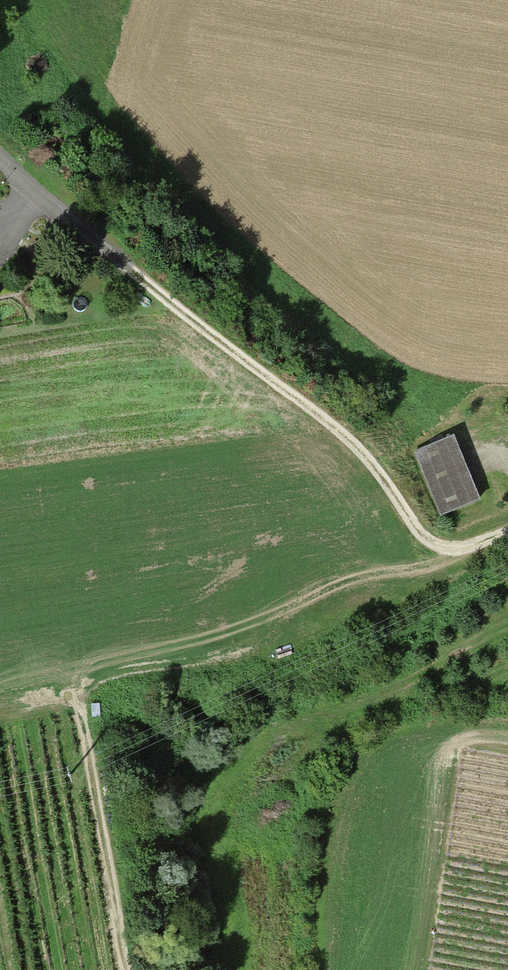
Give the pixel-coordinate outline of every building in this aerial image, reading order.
[(457,439),(414,456),(437,516),(480,499),(457,439)]
